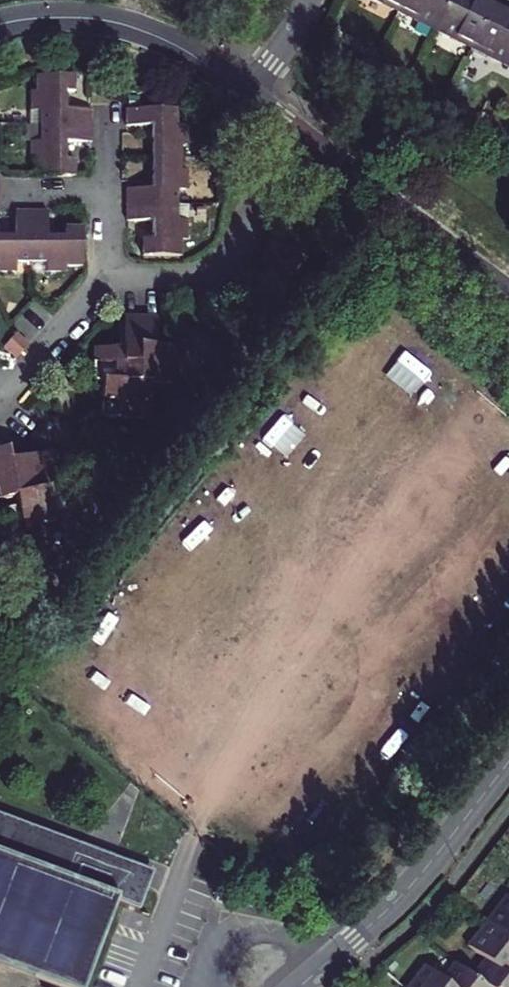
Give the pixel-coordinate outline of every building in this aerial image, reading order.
[(402,11),(380,0),(379,0),(376,5),(400,16),(402,11)] [(402,11),(408,0),(380,0),(402,11)] [(437,35),(454,0),(408,0),(402,11),(424,22),(422,27),(437,35)] [(476,48),(496,9),(478,0),(454,0),(437,35),(452,42),(454,37),(476,48)] [(496,9),(497,5),(487,0),(478,0),(496,9)] [(496,9),(508,15),(508,11),(497,5),(496,9)] [(508,60),(508,15),(496,9),(476,48),(497,58),(495,64),(504,68),(508,60)] [(400,16),(422,27),(424,22),(402,11),(400,16)] [(454,37),(452,42),(474,53),(476,48),(454,37)] [(476,48),(474,53),(495,64),(497,58),(476,48)] [(38,179),(76,178),(76,164),(68,164),(68,145),(88,145),(93,144),(93,138),(93,129),(92,118),(92,113),(68,113),(68,95),(75,95),(75,79),(38,79),(38,95),(32,95),(32,113),(41,113),(41,144),(33,145),(32,163),(39,164),(38,179)] [(178,113),(131,113),(128,113),(128,120),(128,128),(154,128),(154,192),(128,192),(128,200),(128,217),(128,223),(154,223),(154,242),(145,242),(145,258),(184,258),(184,242),(189,241),(189,223),(180,223),(179,193),(188,192),(188,174),(183,173),(183,147),(188,147),(188,128),(179,128),(178,113)] [(18,275),(18,265),(48,265),(48,274),(68,274),(68,269),(83,269),(83,231),(68,231),(67,240),(49,240),(49,213),(41,213),(25,213),(18,213),(17,239),(0,240),(0,275),(18,275)] [(156,349),(157,320),(127,319),(126,332),(125,352),(106,352),(96,352),(94,383),(105,384),(105,392),(104,409),(103,418),(150,420),(151,386),(186,386),(187,350),(170,350),(156,349)] [(8,516),(13,538),(26,536),(26,541),(44,538),(42,527),(56,524),(49,493),(66,489),(63,467),(64,466),(60,450),(10,459),(9,453),(6,453),(0,454),(0,502),(18,499),(19,508),(7,511),(8,516)] [(33,979),(54,986),(88,986),(119,903),(139,910),(152,875),(15,824),(3,856),(0,855),(0,967),(33,979)] [(411,986),(508,986),(508,901),(506,899),(468,949),(485,962),(472,979),(454,965),(442,980),(426,968),(411,986)] [(33,979),(0,967),(0,986),(36,986),(33,979)]
